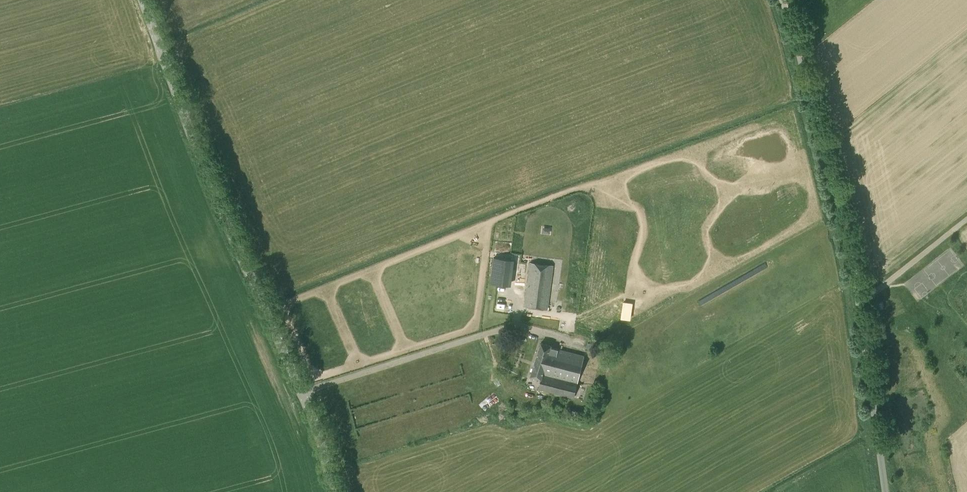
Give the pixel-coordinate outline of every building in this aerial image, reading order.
[(511,286),(514,260),(493,257),(490,283),(511,286)] [(558,298),(549,297),(553,266),(530,263),(524,306),(548,309),(548,307),(557,308),(556,313),(571,315),(572,304),(577,304),(578,293),(559,290),(558,298)] [(573,397),(584,356),(550,347),(551,345),(539,342),(530,375),(542,378),(539,388),(573,397)]
